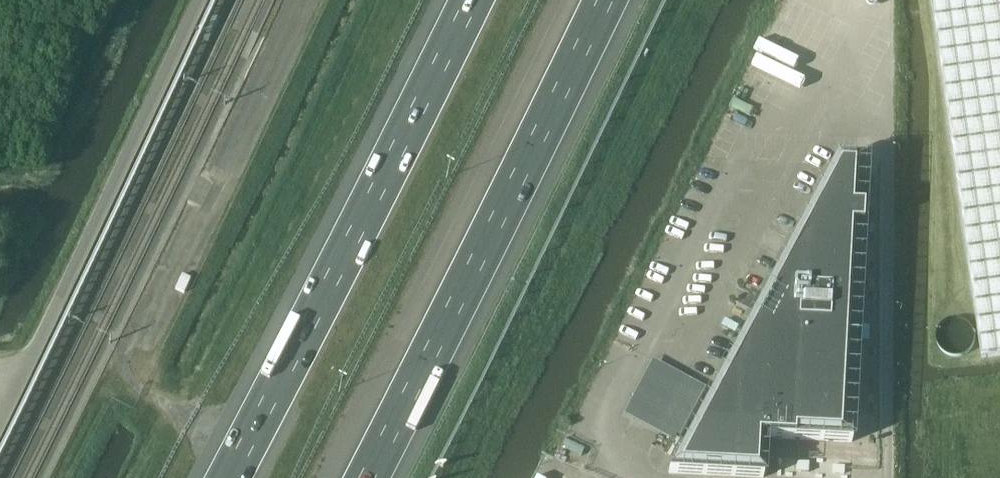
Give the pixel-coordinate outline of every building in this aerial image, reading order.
[(228,0),(222,0),(218,9),(223,11),(228,0)] [(259,31),(264,33),(280,0),(274,0),(259,31)] [(999,360),(999,0),(930,0),(982,362),(999,360)] [(760,437),(847,441),(861,159),(830,157),(664,472),(759,477),(760,437)]
